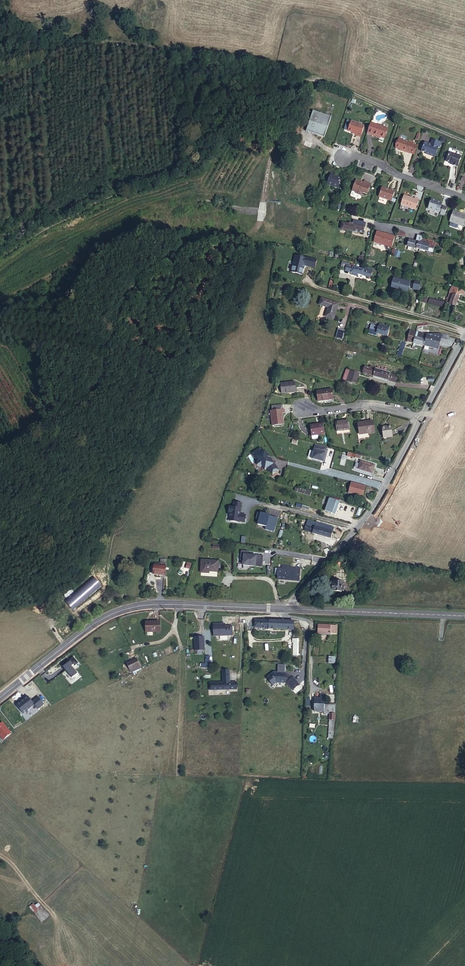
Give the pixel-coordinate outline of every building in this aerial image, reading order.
[(328,113),(310,107),(303,128),(318,133),(322,128),(323,129),(328,113)] [(357,120),(349,117),(346,127),(354,130),(354,132),(358,133),(361,122),(357,121),(357,120)] [(385,124),(374,120),(373,124),(371,131),(375,133),(375,132),(382,134),(385,124)] [(365,130),(371,131),(373,124),(367,122),(365,130)] [(424,138),(421,147),(426,149),(426,150),(435,152),(437,147),(436,146),(437,143),(438,143),(440,142),(441,138),(432,135),(430,140),(428,140),(428,139),(424,138)] [(407,140),(396,136),(394,145),(400,147),(400,148),(408,151),(408,150),(412,151),(415,142),(411,141),(411,140),(407,138),(407,140)] [(464,152),(452,148),(449,158),(456,160),(455,161),(460,162),(464,152)] [(331,175),(327,173),(324,185),(335,189),(338,178),(331,176),(331,175)] [(357,182),(352,180),(348,191),(352,192),(353,194),(357,195),(358,194),(359,193),(363,194),(367,184),(360,181),(359,183),(357,182)] [(379,189),(376,199),(388,203),(392,192),(387,191),(387,192),(379,189)] [(404,198),(401,207),(416,212),(419,202),(415,200),(415,202),(404,198)] [(447,217),(449,209),(445,208),(445,210),(443,209),(444,205),(433,202),(430,211),(441,215),(441,214),(443,214),(443,216),(447,217)] [(456,213),(452,223),(464,227),(464,215),(464,216),(456,213)] [(342,231),(362,236),(364,225),(352,222),(351,226),(343,224),(342,231)] [(392,248),(395,238),(376,233),(374,243),(392,248)] [(409,238),(406,252),(413,253),(414,250),(420,251),(422,240),(424,236),(417,234),(416,240),(409,238)] [(426,241),(422,240),(420,251),(438,255),(440,250),(433,248),(435,243),(432,242),(433,241),(427,239),(426,241)] [(315,267),(317,258),(295,253),(291,271),(303,273),(305,265),(315,267)] [(348,263),(346,270),(371,277),(373,269),(365,266),(364,267),(361,266),(361,265),(353,263),(352,264),(348,263)] [(410,281),(393,277),(390,287),(408,291),(410,281)] [(414,281),(412,288),(418,290),(420,283),(414,281)] [(462,291),(456,289),(453,294),(452,298),(449,303),(455,305),(456,305),(460,294),(462,291)] [(429,295),(427,304),(444,307),(446,302),(447,299),(429,295)] [(333,319),(336,308),(334,307),(336,302),(320,298),(319,304),(327,306),(324,317),(333,319)] [(442,319),(449,303),(446,302),(444,307),(440,318),(442,319)] [(380,324),(379,330),(378,332),(389,335),(392,325),(381,322),(380,324)] [(425,324),(420,325),(419,330),(429,333),(430,329),(426,328),(425,324)] [(410,340),(415,342),(419,330),(413,329),(410,340)] [(419,330),(415,342),(426,345),(428,338),(429,334),(429,333),(419,330)] [(442,342),(449,344),(451,335),(444,333),(443,335),(443,338),(442,342)] [(428,338),(426,345),(434,347),(440,348),(442,342),(435,340),(428,338)] [(340,382),(342,383),(349,370),(340,367),(336,375),(342,377),(340,382)] [(394,375),(369,368),(368,374),(392,381),(394,375)] [(349,370),(342,383),(354,386),(358,372),(349,370)] [(281,393),(295,391),(294,381),(279,383),(281,393)] [(316,391),(318,400),(333,398),(331,388),(316,391)] [(272,427),(284,425),(283,421),(282,421),(281,414),(285,414),(284,409),(282,409),(272,411),(270,411),(272,427)] [(349,430),(348,420),(335,422),(336,432),(349,430)] [(373,421),(358,423),(360,435),(375,432),(373,421)] [(323,435),(322,424),(309,426),(310,436),(316,436),(323,435)] [(384,438),(393,436),(392,425),(382,426),(384,438)] [(328,447),(315,442),(311,457),(324,461),(328,447)] [(268,450),(264,446),(262,447),(260,445),(251,452),(260,466),(262,465),(263,467),(267,465),(272,473),(281,467),(276,460),(278,458),(271,448),(268,450)] [(360,468),(374,473),(377,465),(363,460),(360,468)] [(350,481),(347,492),(362,496),(366,485),(350,481)] [(328,509),(338,511),(341,499),(331,497),(328,509)] [(242,502),(233,501),(232,505),(228,505),(227,512),(229,512),(229,514),(230,515),(229,521),(238,522),(238,521),(245,522),(246,514),(240,513),(242,502)] [(320,525),(335,529),(337,523),(322,519),(320,525)] [(307,529),(314,530),(316,524),(309,522),(307,529)] [(333,535),(335,529),(320,525),(316,524),(314,530),(333,535)] [(248,550),(241,549),(240,559),(243,559),(242,565),(262,567),(263,553),(248,551),(248,550)] [(336,557),(331,563),(335,567),(340,561),(336,557)] [(201,558),(201,570),(207,570),(207,569),(215,569),(216,558),(201,558)] [(167,564),(166,564),(160,563),(154,563),(154,572),(166,573),(167,564)] [(274,569),(273,579),(295,581),(296,574),(294,575),(294,573),(296,572),(296,568),(290,568),(290,573),(286,572),(286,568),(283,567),(283,569),(274,569)] [(342,590),(341,580),(330,580),(330,590),(342,590)] [(293,633),(293,620),(285,620),(251,618),(251,628),(266,629),(266,632),(293,633)] [(146,631),(159,630),(159,620),(145,620),(146,631)] [(329,623),(319,622),(318,632),(328,633),(328,631),(329,624),(329,623)] [(220,623),(211,624),(212,635),(230,634),(230,625),(223,625),(221,625),(220,623)] [(204,635),(194,635),(194,650),(205,651),(204,635)] [(73,657),(62,665),(72,678),(78,673),(72,665),(73,664),(74,666),(77,663),(73,657)] [(135,658),(130,660),(133,668),(129,670),(130,671),(139,667),(135,658)] [(201,667),(210,667),(210,659),(205,659),(205,663),(201,663),(201,667)] [(269,671),(264,677),(272,684),(275,680),(281,680),(281,671),(269,671)] [(296,683),(288,677),(284,683),(283,684),(291,690),(296,683)] [(207,689),(234,688),(234,681),(207,682),(207,689)] [(24,694),(11,702),(18,711),(30,703),(24,694)] [(328,718),(334,718),(334,717),(335,707),(323,706),(323,698),(317,698),(316,700),(312,700),(311,712),(321,713),(321,716),(328,716),(328,718)] [(1,739),(9,733),(0,722),(0,737),(1,739)] [(39,921),(47,914),(35,902),(32,905),(31,902),(26,906),(39,921)]
